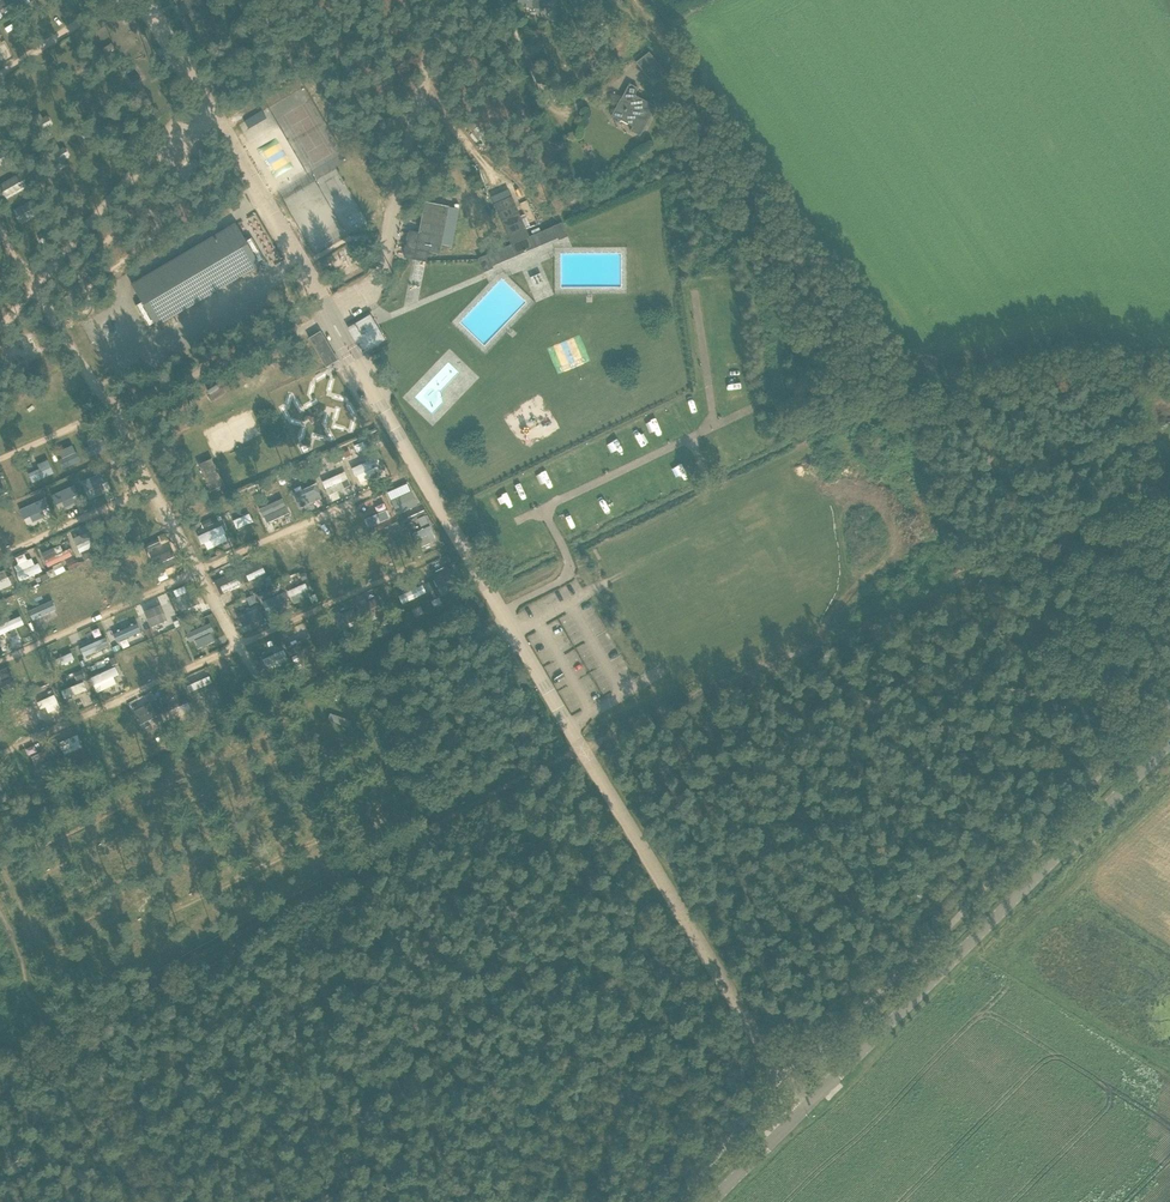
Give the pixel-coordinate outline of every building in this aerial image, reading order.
[(16,1),(15,0),(0,0),(0,11),(16,1)] [(541,8),(542,5),(552,6),(552,0),(518,0),(518,3),(527,4),(527,7),(541,8)] [(587,25),(592,26),(593,22),(603,24),(604,16),(590,14),(587,25)] [(10,38),(23,31),(18,20),(4,27),(10,38)] [(636,63),(651,81),(663,71),(649,53),(636,63)] [(633,127),(630,131),(640,136),(655,107),(634,95),(638,88),(629,84),(621,100),(620,99),(612,116),(633,127)] [(26,122),(37,143),(56,133),(45,112),(26,122)] [(44,165),(61,155),(55,144),(37,155),(44,165)] [(269,160),(283,154),(279,144),(265,149),(269,160)] [(60,186),(76,173),(68,163),(52,176),(60,186)] [(83,198),(96,193),(92,182),(78,187),(83,198)] [(506,247),(478,259),(483,270),(484,272),(493,269),(489,260),(514,250),(516,256),(534,249),(531,242),(556,232),(559,241),(568,237),(567,235),(562,224),(529,238),(512,197),(495,205),(512,245),(506,247)] [(404,252),(406,252),(405,258),(426,262),(428,252),(439,254),(449,207),(425,203),(419,233),(409,232),(407,246),(405,246),(404,252)] [(253,255),(259,251),(251,238),(245,241),(235,224),(132,285),(142,302),(136,305),(144,319),(150,316),(156,326),(167,320),(169,323),(175,319),(174,316),(242,276),(244,279),(251,275),(249,272),(260,266),(253,255)] [(422,287),(434,289),(436,273),(424,272),(422,287)] [(381,339),(374,326),(369,319),(350,330),(355,338),(359,335),(366,348),(381,339)] [(337,360),(321,332),(309,339),(326,367),(337,360)] [(104,437),(85,445),(89,454),(108,446),(104,437)] [(60,460),(62,466),(83,459),(78,445),(62,450),(65,459),(60,460)] [(40,468),(29,473),(33,482),(54,473),(47,457),(37,462),(40,468)] [(353,466),(359,483),(383,475),(377,458),(353,466)] [(212,459),(198,465),(210,492),(224,486),(212,459)] [(344,472),(322,482),(328,495),(350,486),(344,472)] [(103,473),(81,483),(86,492),(108,482),(103,473)] [(315,485),(294,494),(300,508),(321,498),(315,485)] [(74,486),(52,496),(56,505),(78,495),(74,486)] [(515,502),(511,491),(504,494),(508,504),(515,502)] [(411,492),(391,501),(397,515),(417,505),(411,492)] [(357,505),(366,528),(392,518),(386,501),(388,501),(385,494),(357,505)] [(44,499),(20,510),(24,520),(48,509),(44,499)] [(261,510),(260,512),(262,515),(264,516),(267,523),(289,513),(282,499),(260,509),(261,510)] [(154,528),(155,527),(145,509),(143,510),(141,506),(124,516),(138,541),(156,531),(154,528)] [(560,516),(565,531),(575,528),(570,512),(560,516)] [(233,520),(237,529),(254,521),(250,513),(233,520)] [(219,517),(201,523),(204,531),(222,525),(219,517)] [(223,525),(198,535),(205,551),(229,540),(223,525)] [(430,526),(413,534),(418,548),(436,540),(430,526)] [(72,538),(79,553),(99,544),(92,529),(72,538)] [(485,536),(482,530),(477,533),(480,539),(485,536)] [(41,553),(48,567),(72,556),(69,549),(63,551),(60,545),(41,553)] [(172,550),(151,559),(158,573),(178,564),(172,550)] [(35,557),(26,560),(24,553),(11,557),(18,580),(40,573),(35,557)] [(244,570),(249,581),(266,573),(261,562),(244,570)] [(451,565),(433,574),(439,586),(457,577),(451,565)] [(0,571),(0,590),(12,586),(5,569),(0,571)] [(242,583),(234,569),(216,580),(224,593),(242,583)] [(121,576),(106,581),(109,591),(124,586),(121,576)] [(288,589),(292,603),(311,597),(306,583),(288,589)] [(94,585),(75,593),(80,606),(100,598),(94,585)] [(175,597),(183,613),(202,604),(194,589),(175,597)] [(284,593),(263,602),(266,609),(273,606),(275,612),(290,606),(284,593)] [(378,597),(358,607),(364,620),(384,611),(378,597)] [(242,626),(263,619),(258,605),(237,612),(242,626)] [(160,606),(145,613),(151,627),(167,621),(160,606)] [(353,609),(334,618),(340,632),(360,623),(353,609)] [(303,623),(295,627),(297,631),(288,636),(293,644),(309,635),(303,623)] [(641,631),(636,634),(643,646),(647,644),(641,631)] [(267,671),(290,662),(280,634),(256,644),(267,671)] [(175,640),(157,649),(160,656),(171,652),(175,661),(183,658),(175,640)] [(71,646),(76,659),(90,653),(86,641),(71,646)] [(90,678),(94,687),(120,674),(115,665),(90,678)] [(220,678),(222,684),(242,679),(240,672),(220,678)] [(197,691),(190,693),(193,700),(214,691),(209,677),(194,684),(197,691)] [(14,687),(10,680),(1,684),(0,682),(0,693),(14,687)] [(70,702),(90,696),(86,681),(66,687),(70,702)] [(183,689),(161,699),(167,713),(189,703),(183,689)] [(43,717),(62,709),(56,694),(36,703),(43,717)] [(158,699),(134,709),(143,731),(167,721),(158,699)] [(17,729),(35,721),(28,707),(11,715),(17,729)] [(0,719),(0,729),(11,724),(7,716),(0,719)] [(58,741),(78,734),(75,726),(55,734),(58,741)] [(50,748),(31,756),(39,774),(57,766),(50,748)] [(152,886),(133,894),(137,905),(157,897),(152,886)] [(158,950),(176,943),(171,929),(153,935),(158,950)]
